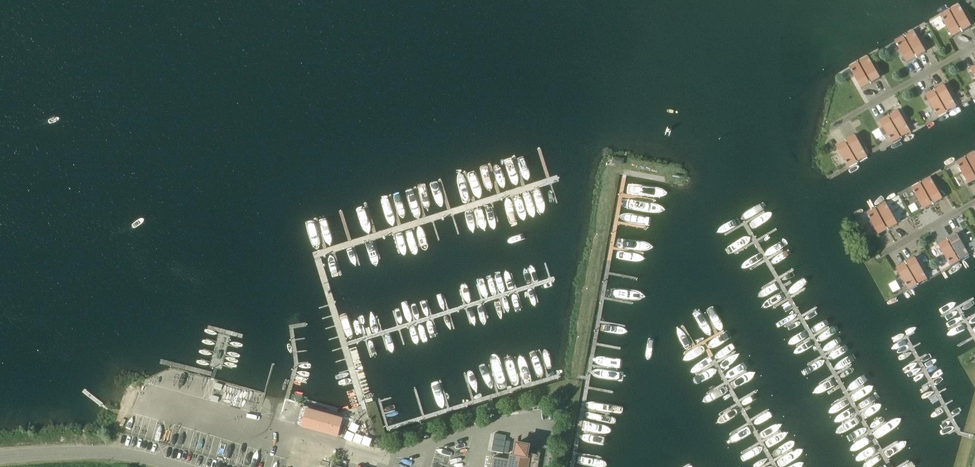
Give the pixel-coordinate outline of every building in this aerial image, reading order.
[(961,6),(950,12),(961,34),(973,27),(961,6)] [(950,12),(938,19),(950,40),(961,34),(950,12)] [(914,33),(902,39),(914,60),(926,54),(914,33)] [(902,39),(890,46),(902,67),(914,60),(902,39)] [(868,59),(857,66),(868,87),(880,80),(868,59)] [(857,66),(845,72),(857,93),(868,87),(857,66)] [(967,71),(974,86),(974,66),(967,71)] [(945,82),(933,89),(945,110),(957,103),(945,82)] [(933,89),(921,95),(933,117),(945,110),(933,89)] [(897,109),(886,115),(897,136),(909,130),(897,109)] [(886,115),(874,122),(886,143),(897,136),(886,115)] [(852,135),(840,141),(852,163),(864,156),(852,135)] [(840,141),(828,148),(840,169),(852,163),(840,141)] [(967,160),(974,175),(974,155),(967,160)] [(955,166),(967,188),(974,183),(974,175),(967,160),(955,166)] [(931,179),(919,185),(931,206),(943,200),(931,179)] [(919,185),(907,192),(919,213),(931,206),(919,185)] [(885,204),(873,211),(885,232),(897,225),(885,204)] [(873,211),(862,217),(873,239),(885,232),(873,211)] [(956,235),(944,242),(955,263),(967,256),(956,235)] [(944,242),(932,248),(944,269),(955,263),(944,242)] [(914,258),(902,265),(913,286),(925,279),(914,258)] [(902,265),(890,271),(902,292),(913,286),(902,265)] [(307,414),(304,426),(340,436),(345,418),(327,413),(325,419),(307,414)] [(503,453),(506,435),(494,433),(491,451),(503,453)] [(509,460),(494,457),(492,466),(538,466),(539,459),(536,459),(537,454),(530,453),(531,450),(526,450),(526,447),(517,445),(515,455),(510,454),(509,460)]
